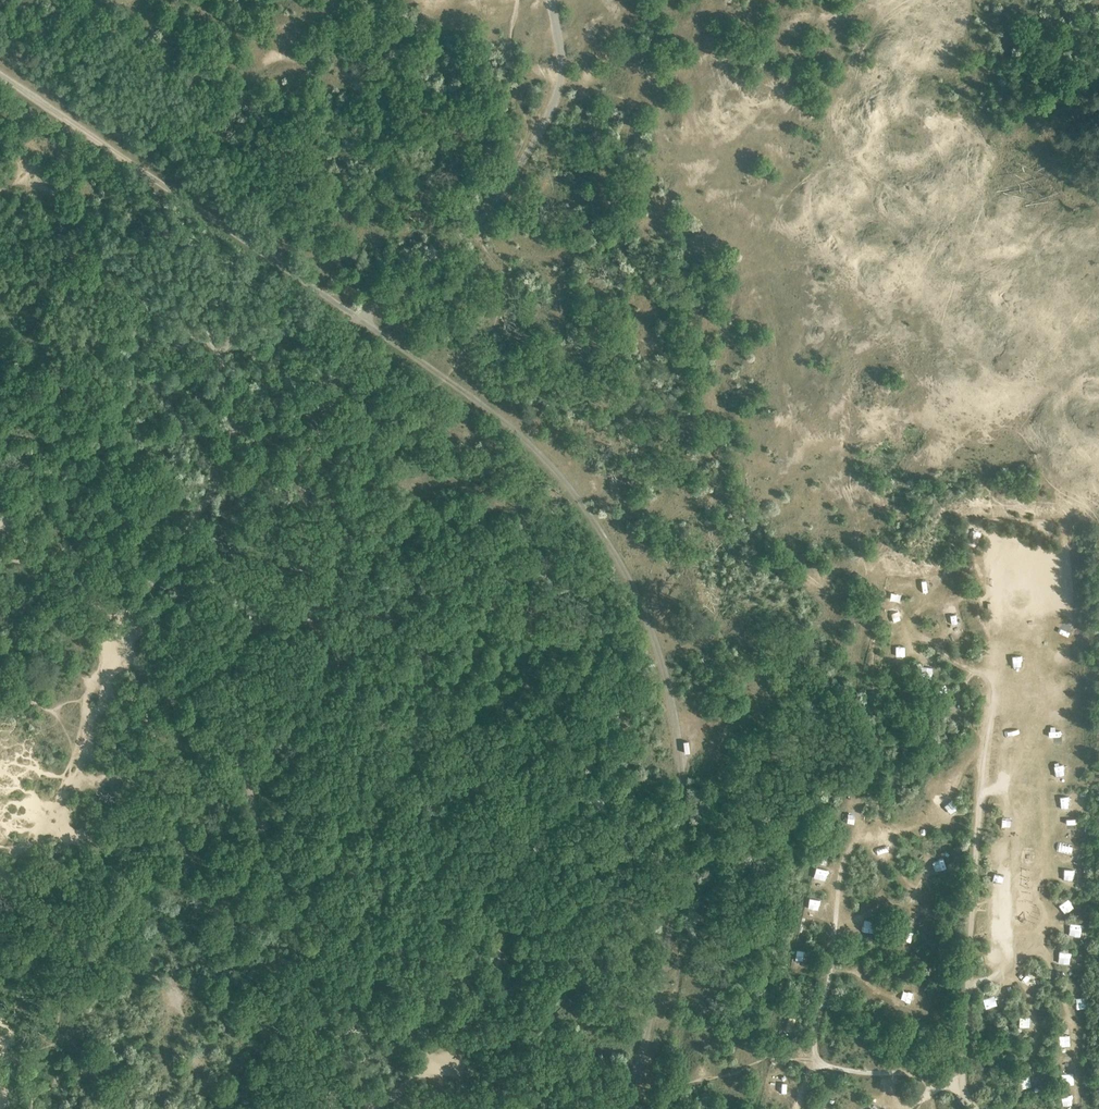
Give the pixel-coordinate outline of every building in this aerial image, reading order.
[(923,590),(932,589),(931,577),(921,578),(923,590)] [(893,622),(904,619),(901,606),(889,609),(893,622)] [(905,645),(896,646),(897,655),(905,654),(905,645)] [(1013,656),(1013,666),(1022,666),(1022,655),(1013,656)] [(1053,732),(1054,742),(1066,742),(1066,732),(1053,732)] [(1057,764),(1057,773),(1065,774),(1065,765),(1057,764)] [(1070,794),(1062,796),(1064,806),(1072,805),(1070,794)] [(945,803),(950,812),(959,808),(954,799),(945,803)] [(1075,828),(1075,818),(1067,818),(1067,827),(1075,828)] [(1076,853),(1077,842),(1063,840),(1062,851),(1076,853)] [(932,860),(936,870),(947,867),(943,857),(932,860)] [(1065,868),(1065,879),(1075,879),(1075,868),(1065,868)] [(810,897),(807,908),(818,911),(821,900),(810,897)] [(992,908),(1003,907),(1003,897),(991,897),(992,908)] [(1069,898),(1059,904),(1065,912),(1074,907),(1069,898)] [(864,918),(864,930),(875,930),(875,919),(864,918)] [(912,935),(916,923),(908,921),(904,933),(912,935)] [(1070,921),(1068,933),(1081,935),(1083,923),(1070,921)] [(1069,963),(1071,952),(1059,949),(1057,961),(1069,963)] [(914,1003),(917,992),(905,990),(903,1001),(914,1003)] [(996,995),(984,996),(985,1006),(997,1005),(996,995)] [(1085,996),(1076,996),(1076,1006),(1085,1006),(1085,996)] [(784,1012),(783,1023),(793,1024),(794,1013),(784,1012)] [(1070,1028),(1059,1028),(1060,1040),(1070,1040),(1070,1028)] [(1062,1057),(1062,1066),(1073,1066),(1072,1057),(1062,1057)] [(1062,1097),(1064,1107),(1073,1106),(1072,1096),(1062,1097)]
